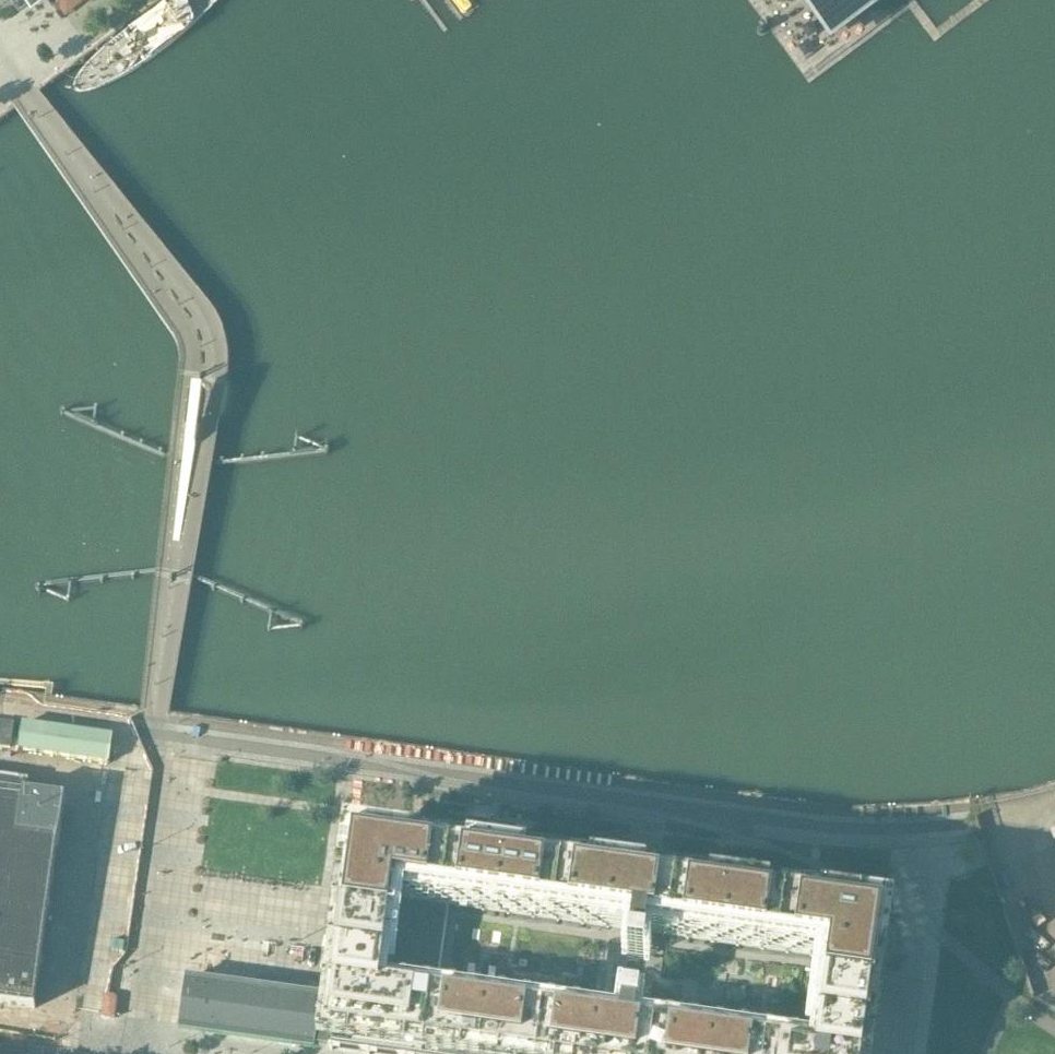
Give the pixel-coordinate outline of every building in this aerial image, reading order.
[(159,5),(128,28),(89,60),(80,73),(78,84),(88,87),(104,82),(150,57),(182,34),(215,4),(218,0),(167,0),(159,5)] [(829,38),(880,0),(802,0),(829,38)] [(176,457),(205,461),(210,423),(182,418),(176,457)] [(59,843),(61,843),(67,801),(0,791),(0,1005),(35,1010),(47,924),(59,843)] [(887,916),(552,870),(358,842),(349,897),(336,1007),(329,1051),(353,1053),(864,1053),(874,982),(877,959),(881,959),(887,916)] [(181,1029),(181,1033),(218,1038),(312,1051),(313,1047),(329,1050),(329,1051),(336,1007),(319,1004),(319,1001),(189,980),(188,983),(181,1028),(181,1029)] [(114,997),(109,996),(104,998),(102,1012),(102,1015),(106,1019),(111,1020),(116,1017),(118,1000),(114,997)]
